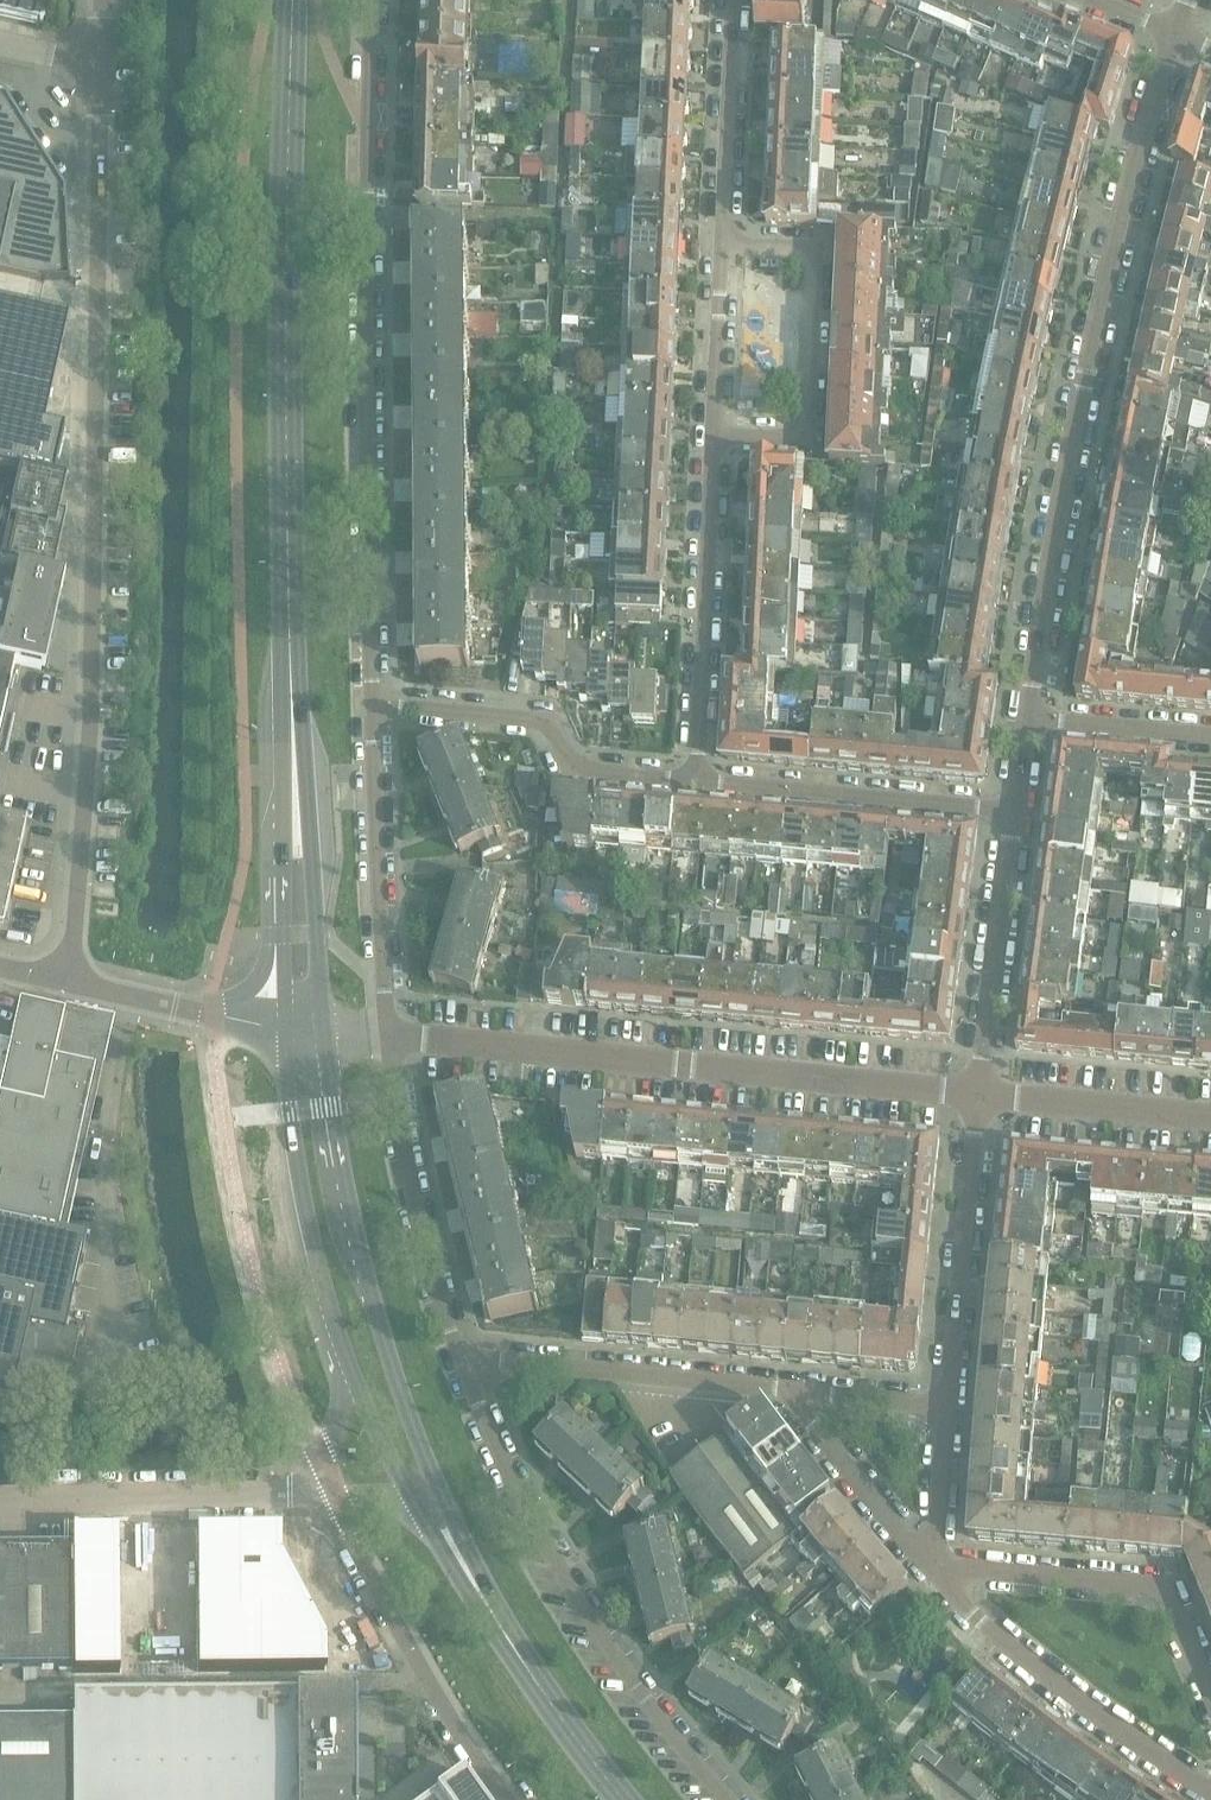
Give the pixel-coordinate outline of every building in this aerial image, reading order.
[(49,0),(0,0),(0,16),(44,25),(49,0)] [(422,30),(470,32),(471,0),(423,0),(422,30)] [(691,25),(691,12),(694,10),(695,1),(694,0),(648,0),(647,23),(691,25)] [(756,33),(806,36),(807,10),(785,9),(785,0),(758,0),(756,33)] [(895,8),(899,0),(875,0),(895,8)] [(919,19),(928,0),(899,0),(895,8),(919,19)] [(944,29),(956,0),(928,0),(919,19),(944,29)] [(968,40),(985,0),(956,0),(944,29),(968,40)] [(992,50),(1012,4),(1004,0),(985,0),(968,40),(992,50)] [(992,50),(1016,60),(1036,14),(1012,4),(992,50)] [(1040,70),(1043,63),(1060,24),(1036,14),(1016,60),(1040,70)] [(1063,16),(1060,24),(1043,63),(1068,73),(1077,52),(1088,26),(1063,16)] [(647,23),(646,53),(689,55),(690,43),(693,41),(693,34),(690,31),(691,25),(647,23)] [(1088,26),(1077,52),(1103,61),(1102,62),(1129,70),(1135,54),(1130,44),(1088,26)] [(467,86),(467,81),(470,32),(422,30),(420,79),(419,111),(442,112),(442,122),(464,122),(464,117),(475,118),(476,97),(490,97),(491,87),(475,87),(475,86),(467,86)] [(887,32),(884,41),(911,52),(915,42),(887,32)] [(774,67),(823,69),(825,43),(776,40),(775,43),(773,43),(773,56),(775,56),(774,67)] [(689,61),(689,55),(646,53),(642,121),(686,123),(686,121),(689,119),(689,110),(687,107),(689,74),(691,71),(692,63),(689,61)] [(1112,125),(1129,70),(1102,62),(1086,117),(1112,125)] [(977,96),(984,69),(967,65),(960,92),(977,96)] [(771,78),(770,93),(822,96),(823,69),(774,67),(774,78),(771,78)] [(1204,76),(1195,80),(1180,125),(1203,131),(1204,132),(1209,118),(1210,119),(1210,79),(1204,76)] [(1007,90),(1044,98),(1047,84),(1010,77),(1007,90)] [(573,83),(570,145),(587,146),(589,115),(603,115),(605,85),(573,83)] [(42,281),(69,279),(65,202),(66,189),(65,189),(4,95),(5,94),(0,93),(0,272),(42,281)] [(772,119),(821,121),(822,96),(770,93),(770,107),(772,107),(772,119)] [(914,203),(926,98),(911,96),(898,201),(914,203)] [(947,163),(958,107),(942,104),(926,185),(960,192),(965,167),(947,163)] [(475,147),(475,118),(464,117),(464,122),(442,122),(442,112),(419,111),(418,145),(475,147)] [(1046,111),(1039,137),(1089,152),(1092,140),(1095,141),(1099,128),(1046,111)] [(768,131),(767,144),(819,147),(821,121),(772,119),(771,131),(768,131)] [(641,151),(684,153),(684,152),(687,149),(688,141),(686,140),(686,123),(642,121),(641,151)] [(1203,131),(1180,125),(1170,160),(1194,166),(1203,131)] [(622,130),(621,146),(635,147),(636,131),(622,130)] [(1086,163),(1089,152),(1039,137),(1032,163),(1085,177),(1089,164),(1086,163)] [(768,172),(818,174),(819,147),(767,144),(766,161),(769,161),(768,172)] [(418,145),(418,180),(440,181),(441,172),(462,172),(462,177),(474,177),(475,147),(418,145)] [(639,182),(683,184),(683,181),(685,179),(685,170),(683,168),(684,153),(641,151),(639,182)] [(1026,188),(1076,201),(1079,191),(1081,191),(1085,177),(1032,163),(1026,188)] [(417,206),(484,207),(485,196),(481,196),(481,177),(474,177),(462,177),(462,172),(441,172),(440,181),(418,180),(417,206)] [(764,198),(817,200),(837,202),(839,176),(818,174),(768,172),(768,183),(765,183),(764,198)] [(1210,204),(1210,180),(1181,173),(1178,183),(1175,182),(1172,195),(1210,204)] [(681,198),(683,184),(639,182),(638,213),(681,215),(681,212),(684,211),(684,201),(681,198)] [(1073,211),(1076,201),(1026,188),(1018,216),(1014,233),(1003,230),(1000,241),(1012,244),(1062,256),(1065,245),(1067,246),(1076,212),(1073,211)] [(1210,226),(1210,215),(1209,215),(1210,207),(1210,204),(1172,195),(1169,207),(1172,208),(1170,216),(1210,226)] [(815,228),(817,200),(764,198),(764,213),(766,213),(766,226),(815,228)] [(629,239),(682,241),(683,226),(680,226),(681,215),(638,213),(630,212),(629,239)] [(1201,246),(1204,235),(1210,236),(1210,226),(1170,216),(1168,226),(1164,225),(1161,237),(1201,246)] [(417,228),(418,303),(467,303),(466,230),(419,230),(419,228),(417,228)] [(863,264),(885,265),(885,259),(886,241),(898,242),(899,232),(842,229),(841,253),(863,254),(863,264)] [(1159,259),(1209,270),(1210,260),(1199,257),(1201,246),(1161,237),(1158,249),(1162,250),(1159,259)] [(628,265),(679,267),(680,256),(682,256),(682,241),(629,239),(628,265)] [(1006,269),(1060,282),(1063,267),(1060,266),(1062,256),(1012,244),(1006,269)] [(839,287),(895,290),(897,259),(885,259),(885,265),(863,264),(863,254),(841,253),(839,287)] [(1151,280),(1191,289),(1193,278),(1206,280),(1209,270),(1159,259),(1157,269),(1154,268),(1151,280)] [(678,278),(679,267),(628,265),(625,322),(676,324),(677,314),(679,313),(679,300),(677,299),(677,291),(680,291),(680,278),(678,278)] [(1000,294),(1050,305),(1053,294),(1057,295),(1060,282),(1006,269),(1000,294)] [(1150,302),(1198,312),(1201,303),(1188,300),(1191,289),(1151,280),(1148,291),(1152,292),(1150,302)] [(860,312),(883,313),(883,299),(895,300),(895,290),(839,287),(837,320),(860,321),(860,312)] [(568,291),(566,316),(584,317),(586,292),(568,291)] [(1048,316),(1050,305),(1000,294),(994,321),(1048,332),(1052,316),(1048,316)] [(53,478),(64,429),(44,424),(67,321),(68,320),(69,317),(0,301),(0,466),(53,478)] [(1141,322),(1181,331),(1184,320),(1196,322),(1198,312),(1150,302),(1148,311),(1144,310),(1141,322)] [(418,375),(467,375),(467,303),(418,303),(418,375)] [(860,321),(837,320),(834,373),(857,374),(856,385),(879,386),(880,362),(891,362),(893,337),(881,337),(883,313),(860,312),(860,321)] [(989,346),(1039,356),(1041,346),(1045,346),(1048,332),(994,321),(989,346)] [(676,324),(625,322),(624,348),(677,350),(678,336),(675,336),(676,324)] [(1189,354),(1210,359),(1210,353),(1210,349),(1179,342),(1181,331),(1141,322),(1139,333),(1142,334),(1140,344),(1189,354)] [(563,369),(577,370),(579,335),(565,334),(563,369)] [(1131,364),(1172,373),(1174,362),(1187,365),(1189,354),(1140,344),(1138,352),(1134,351),(1131,364)] [(1037,368),(1039,356),(989,346),(984,372),(1037,382),(1040,368),(1037,368)] [(677,350),(624,348),(622,374),(673,377),(673,365),(676,365),(677,350)] [(1131,364),(1129,376),(1133,376),(1130,387),(1210,404),(1210,395),(1201,393),(1201,391),(1170,384),(1172,373),(1131,364)] [(979,398),(1029,408),(1032,395),(1034,396),(1037,382),(984,372),(979,398)] [(833,408),(889,411),(889,400),(878,399),(879,386),(856,385),(857,374),(834,373),(833,408)] [(672,388),(673,377),(622,374),(621,400),(674,403),(675,388),(672,388)] [(418,375),(419,448),(468,447),(467,375),(418,375)] [(1122,416),(1175,428),(1180,402),(1129,391),(1127,402),(1125,402),(1122,416)] [(1027,418),(1029,408),(979,398),(974,424),(1027,434),(1030,418),(1027,418)] [(674,403),(621,400),(620,426),(671,428),(671,417),(674,417),(674,403)] [(854,432),(876,433),(877,420),(889,420),(889,411),(833,408),(831,441),(853,442),(854,432)] [(1175,428),(1122,416),(1119,431),(1122,432),(1120,442),(1171,453),(1185,456),(1189,431),(1175,428)] [(969,450),(1019,459),(1021,448),(1024,448),(1027,434),(974,424),(969,450)] [(670,440),(671,428),(620,426),(619,452),(672,454),(672,440),(670,440)] [(875,457),(876,433),(854,432),(853,442),(831,441),(830,464),(886,467),(887,458),(875,457)] [(1171,453),(1120,442),(1118,453),(1115,453),(1112,467),(1166,478),(1171,453)] [(420,521),(468,520),(468,447),(419,448),(420,521)] [(1018,469),(1019,459),(969,450),(964,476),(1017,485),(1020,470),(1018,469)] [(672,454),(619,452),(617,478),(668,480),(669,470),(671,469),(672,454)] [(751,471),(750,486),(804,489),(805,462),(754,459),(754,471),(751,471)] [(53,478),(0,466),(0,564),(19,568),(51,575),(60,540),(58,540),(61,525),(56,523),(66,481),(53,478)] [(1166,478),(1112,467),(1109,482),(1112,483),(1110,494),(1162,504),(1166,478)] [(957,499),(1010,509),(1012,498),(1016,495),(1017,485),(964,476),(961,475),(957,499)] [(667,492),(668,480),(617,478),(615,536),(665,538),(666,527),(668,527),(669,514),(667,513),(667,506),(669,506),(670,492),(667,492)] [(752,500),(752,512),(802,515),(804,489),(750,486),(749,500),(752,500)] [(1162,504),(1110,494),(1108,504),(1105,504),(1102,518),(1158,528),(1162,504)] [(1008,519),(1010,509),(957,499),(953,523),(1009,533),(1011,522),(1008,519)] [(801,541),(802,515),(752,512),(752,522),(749,522),(748,538),(801,541)] [(1158,528),(1102,518),(1100,533),(1102,534),(1100,544),(1153,554),(1158,528)] [(420,521),(420,593),(469,592),(468,520),(420,521)] [(948,548),(1002,557),(1004,546),(1007,543),(1009,533),(953,523),(948,548)] [(665,538),(615,536),(607,535),(606,558),(613,558),(613,562),(667,564),(667,550),(665,550),(665,538)] [(750,553),(750,564),(800,567),(801,541),(748,538),(747,553),(750,553)] [(1153,554),(1100,544),(1098,556),(1096,555),(1093,570),(1149,579),(1153,554)] [(944,573),(1000,582),(1002,571),(1000,567),(1002,557),(948,548),(944,573)] [(667,564),(613,562),(612,588),(618,588),(663,590),(663,579),(666,579),(667,564)] [(1197,564),(1197,584),(1190,584),(1190,595),(1210,594),(1210,563),(1197,564)] [(798,593),(800,567),(750,564),(749,575),(746,575),(746,590),(798,593)] [(15,664),(45,671),(62,594),(61,594),(64,578),(51,575),(19,568),(13,598),(0,596),(0,661),(15,664)] [(1149,579),(1093,570),(1091,586),(1094,587),(1093,595),(1144,604),(1149,579)] [(940,597),(993,607),(995,595),(999,593),(1000,582),(944,573),(940,597)] [(852,582),(849,645),(864,646),(867,582),(852,582)] [(531,588),(530,601),(584,604),(584,591),(531,588)] [(630,613),(642,614),(653,614),(652,627),(661,627),(663,590),(618,588),(616,625),(629,626),(630,613)] [(748,605),(747,616),(797,619),(798,593),(746,590),(745,605),(748,605)] [(469,666),(469,592),(420,593),(421,668),(422,668),(422,666),(469,666)] [(1139,635),(1144,604),(1093,595),(1091,605),(1088,605),(1085,621),(1084,626),(1081,641),(1085,642),(1083,652),(1108,656),(1135,661),(1139,635)] [(1181,635),(1188,600),(1170,596),(1163,631),(1181,635)] [(991,617),(993,607),(940,597),(937,622),(992,632),(994,621),(991,617)] [(630,613),(629,626),(640,626),(642,614),(630,613)] [(653,614),(642,614),(640,626),(652,627),(653,614)] [(744,628),(743,642),(796,645),(797,619),(747,616),(747,628),(744,628)] [(933,646),(985,655),(987,645),(991,642),(992,632),(937,622),(933,646)] [(537,680),(545,680),(547,637),(548,627),(525,626),(523,670),(538,670),(537,680)] [(567,690),(569,647),(570,638),(547,637),(545,680),(559,681),(559,690),(567,690)] [(745,668),(770,669),(795,671),(796,645),(743,642),(742,656),(746,656),(745,668)] [(985,655),(933,646),(929,672),(941,674),(984,681),(986,670),(984,666),(985,655)] [(581,701),(589,701),(591,658),(591,648),(569,647),(567,690),(581,691),(581,701)] [(1193,709),(1195,683),(1105,674),(1108,656),(1083,652),(1076,698),(1193,709)] [(612,713),(614,668),(614,659),(591,658),(589,701),(603,702),(602,712),(612,713)] [(726,667),(724,695),(769,698),(770,669),(745,668),(726,667)] [(633,723),(636,677),(636,670),(614,668),(612,713),(624,713),(624,723),(633,723)] [(997,683),(984,681),(941,674),(938,698),(994,708),(997,683)] [(659,678),(636,677),(633,723),(657,724),(659,678)] [(1195,683),(1193,709),(1210,711),(1210,684),(1195,683)] [(791,692),(780,691),(779,706),(790,706),(791,692)] [(767,726),(769,698),(724,695),(723,722),(767,726)] [(990,733),(994,708),(938,698),(935,722),(990,733)] [(810,767),(838,770),(843,719),(829,718),(830,703),(817,702),(816,717),(815,717),(814,730),(813,740),(812,748),(810,767)] [(876,702),(874,722),(869,773),(894,775),(896,739),(899,704),(876,702)] [(869,722),(843,719),(838,770),(865,773),(869,722)] [(775,737),(786,738),(787,728),(767,726),(723,722),(721,759),(810,767),(812,748),(785,745),(774,744),(775,737)] [(990,733),(935,722),(931,748),(987,757),(990,733)] [(785,745),(812,748),(813,740),(814,730),(787,728),(786,738),(785,745)] [(984,784),(987,757),(931,748),(931,750),(920,748),(920,743),(896,739),(894,775),(984,784)] [(421,752),(441,802),(478,787),(459,740),(424,754),(423,751),(421,752)] [(1149,778),(1152,753),(1057,744),(1048,808),(1101,814),(1104,789),(1097,787),(1099,772),(1149,778)] [(1152,753),(1149,778),(1145,805),(1161,807),(1160,814),(1169,815),(1174,769),(1176,755),(1152,753)] [(1194,824),(1200,772),(1174,769),(1169,815),(1167,829),(1176,830),(1177,822),(1194,824)] [(1200,772),(1194,824),(1209,826),(1209,834),(1210,834),(1210,773),(1200,772)] [(502,850),(497,836),(498,836),(478,787),(441,802),(461,854),(463,853),(462,851),(478,845),(483,857),(502,850)] [(593,849),(594,846),(599,794),(567,791),(548,788),(545,807),(559,809),(567,846),(593,849)] [(626,796),(599,794),(594,846),(621,848),(626,796)] [(652,799),(626,796),(621,848),(646,851),(652,799)] [(673,854),(679,802),(652,799),(646,851),(673,854)] [(736,807),(679,802),(673,854),(731,859),(736,807)] [(762,810),(736,807),(731,859),(756,862),(762,810)] [(1101,814),(1048,808),(1045,833),(1098,840),(1101,814)] [(762,810),(756,862),(783,864),(788,812),(762,810)] [(788,812),(783,864),(808,867),(813,815),(788,812)] [(27,819),(0,814),(0,925),(8,927),(27,819)] [(867,820),(813,815),(808,867),(838,870),(861,872),(867,820)] [(889,844),(892,823),(867,820),(861,872),(886,875),(890,844),(889,844)] [(889,844),(890,844),(924,848),(921,868),(973,873),(978,837),(972,830),(892,823),(889,844)] [(1098,840),(1045,833),(1042,860),(1094,866),(1098,840)] [(1042,860),(1038,886),(1091,892),(1094,866),(1042,860)] [(921,868),(917,893),(970,899),(973,873),(921,868)] [(463,879),(449,930),(487,941),(500,892),(498,892),(502,879),(484,874),(480,886),(464,881),(464,879),(463,879)] [(719,905),(738,906),(740,876),(721,875),(719,905)] [(559,877),(557,913),(599,915),(600,897),(609,898),(610,880),(559,877)] [(1035,911),(1087,918),(1091,892),(1038,886),(1035,911)] [(917,893),(914,919),(966,924),(970,899),(917,893)] [(600,916),(623,920),(625,906),(603,901),(600,916)] [(755,912),(754,936),(786,936),(786,921),(781,921),(781,908),(770,908),(770,913),(755,912)] [(705,913),(704,925),(741,926),(741,915),(705,913)] [(1034,916),(1031,942),(1083,949),(1087,923),(1034,916)] [(914,919),(911,945),(963,951),(966,924),(914,919)] [(449,930),(435,980),(433,985),(435,985),(436,983),(472,993),(487,941),(449,930)] [(1028,968),(1080,974),(1083,949),(1031,942),(1028,968)] [(595,945),(594,949),(589,1007),(615,1009),(622,947),(595,945)] [(960,977),(963,951),(911,945),(907,971),(960,977)] [(546,1002),(589,1007),(594,949),(569,947),(554,982),(548,982),(546,1002)] [(648,960),(632,959),(633,949),(622,947),(615,1009),(642,1012),(648,960)] [(642,1012),(701,1018),(706,966),(648,960),(642,1012)] [(728,1021),(733,969),(706,966),(701,1018),(728,1021)] [(1025,994),(1058,998),(1076,1000),(1080,974),(1028,968),(1025,994)] [(759,972),(733,969),(728,1021),(754,1023),(759,972)] [(907,971),(904,997),(956,1002),(960,977),(907,971)] [(754,1023),(780,1026),(785,974),(759,972),(754,1023)] [(780,1026),(839,1032),(844,980),(785,974),(780,1026)] [(956,1002),(904,997),(870,993),(871,983),(844,980),(839,1032),(951,1043),(956,1002)] [(1020,1027),(1039,1029),(1042,1007),(1057,1008),(1058,998),(1025,994),(1020,1027)] [(0,1094),(0,1219),(59,1232),(59,1231),(76,1155),(79,1155),(80,1148),(77,1147),(103,1024),(19,1005),(0,1094)] [(1145,1063),(1151,1008),(1138,1006),(1137,1014),(1122,1012),(1121,1026),(1118,1060),(1145,1063)] [(1172,1066),(1177,1018),(1163,1016),(1164,1009),(1151,1008),(1145,1063),(1172,1066)] [(1200,1068),(1205,1013),(1192,1012),(1191,1019),(1177,1018),(1172,1066),(1200,1068)] [(1205,1013),(1200,1068),(1210,1069),(1210,1014),(1205,1013)] [(1090,1057),(1093,1023),(1065,1020),(1065,1031),(1063,1055),(1090,1057)] [(1118,1060),(1121,1026),(1093,1023),(1090,1057),(1118,1060)] [(1065,1031),(1039,1029),(1020,1027),(1017,1050),(1063,1055),(1065,1031)] [(441,1104),(458,1178),(505,1166),(488,1093),(487,1094),(487,1096),(443,1106),(442,1104),(441,1104)] [(603,1161),(608,1105),(565,1101),(563,1121),(568,1122),(578,1159),(603,1161)] [(634,1108),(608,1105),(603,1161),(628,1164),(634,1108)] [(660,1111),(634,1108),(628,1164),(654,1166),(660,1111)] [(685,1113),(660,1111),(654,1166),(680,1169),(685,1113)] [(710,1116),(685,1113),(680,1169),(705,1171),(710,1116)] [(735,1118),(710,1116),(705,1171),(730,1174),(735,1118)] [(761,1121),(735,1118),(730,1174),(756,1177),(761,1121)] [(786,1123),(761,1121),(756,1177),(781,1179),(786,1123)] [(812,1126),(786,1123),(781,1179),(807,1182),(812,1126)] [(812,1126),(807,1182),(831,1184),(837,1128),(812,1126)] [(862,1131),(837,1128),(831,1184),(857,1187),(862,1131)] [(888,1134),(862,1131),(857,1187),(883,1189),(888,1134)] [(912,1136),(888,1134),(883,1189),(907,1192),(912,1136)] [(940,1139),(912,1136),(907,1192),(904,1222),(931,1225),(940,1139)] [(1006,1145),(1002,1183),(1041,1185),(1043,1174),(1091,1177),(1093,1153),(1006,1145)] [(1125,1156),(1098,1154),(1091,1217),(1118,1219),(1119,1212),(1125,1156)] [(1148,1158),(1125,1156),(1119,1212),(1142,1214),(1148,1158)] [(1148,1158),(1142,1214),(1167,1216),(1173,1161),(1148,1158)] [(1199,1163),(1173,1161),(1167,1216),(1193,1219),(1199,1163)] [(1193,1219),(1210,1220),(1210,1164),(1199,1163),(1193,1219)] [(458,1178),(465,1207),(474,1248),(522,1237),(505,1166),(458,1178)] [(1000,1208),(1056,1212),(1058,1187),(1041,1185),(1002,1183),(1000,1208)] [(1000,1208),(998,1233),(1054,1237),(1056,1212),(1000,1208)] [(677,1210),(677,1225),(753,1227),(753,1212),(677,1210)] [(0,1219),(0,1388),(13,1391),(18,1368),(55,1376),(86,1237),(59,1231),(59,1232),(0,1219)] [(596,1230),(615,1232),(615,1225),(597,1223),(596,1230)] [(928,1257),(931,1229),(875,1225),(872,1252),(873,1252),(928,1257)] [(596,1230),(596,1238),(614,1240),(615,1232),(596,1230)] [(995,1258),(1051,1262),(1054,1237),(998,1233),(995,1258)] [(539,1310),(522,1237),(474,1248),(492,1321),(493,1321),(492,1319),(537,1308),(537,1311),(539,1310)] [(595,1245),(614,1247),(614,1240),(596,1238),(595,1245)] [(773,1244),(772,1258),(794,1259),(795,1245),(773,1244)] [(595,1245),(594,1253),(613,1255),(614,1247),(595,1245)] [(826,1250),(826,1263),(861,1265),(862,1251),(826,1250)] [(900,1322),(867,1320),(863,1369),(910,1373),(917,1367),(928,1257),(873,1252),(872,1267),(905,1270),(903,1293),(897,1292),(896,1312),(901,1313),(900,1322)] [(593,1261),(612,1262),(613,1255),(594,1253),(593,1261)] [(995,1258),(993,1284),(1049,1288),(1051,1262),(995,1258)] [(606,1343),(610,1287),(612,1262),(593,1261),(592,1274),(590,1274),(589,1284),(588,1284),(583,1341),(606,1343)] [(991,1309),(1047,1313),(1054,1313),(1055,1305),(1047,1304),(1049,1288),(993,1284),(991,1309)] [(689,1285),(688,1295),(683,1351),(708,1353),(713,1297),(714,1287),(689,1285)] [(637,1290),(610,1287),(606,1343),(632,1346),(637,1290)] [(1120,1289),(1118,1313),(1132,1314),(1134,1290),(1120,1289)] [(662,1292),(637,1290),(632,1346),(657,1348),(662,1292)] [(688,1295),(662,1292),(657,1348),(683,1351),(688,1295)] [(739,1300),(713,1297),(708,1353),(734,1356),(739,1300)] [(734,1356),(760,1358),(766,1302),(739,1300),(734,1356)] [(766,1302),(760,1358),(786,1361),(792,1305),(766,1302)] [(817,1307),(792,1305),(786,1361),(811,1363),(817,1307)] [(817,1307),(811,1363),(837,1366),(842,1310),(817,1307)] [(991,1309),(988,1334),(1044,1338),(1047,1313),(991,1309)] [(868,1312),(842,1310),(837,1366),(863,1369),(867,1320),(868,1312)] [(1130,1336),(1132,1314),(1118,1313),(1116,1335),(1130,1336)] [(1111,1340),(1112,1316),(1089,1315),(1088,1339),(1111,1340)] [(986,1360),(1042,1364),(1044,1338),(988,1334),(986,1360)] [(1127,1360),(1130,1336),(1116,1335),(1114,1359),(1127,1360)] [(986,1360),(983,1385),(1040,1389),(1042,1364),(986,1360)] [(981,1410),(1037,1414),(1046,1415),(1047,1407),(1038,1406),(1040,1389),(983,1385),(981,1410)] [(1105,1430),(1107,1391),(1085,1389),(1083,1429),(1105,1430)] [(762,1404),(729,1429),(805,1530),(805,1531),(837,1506),(805,1463),(762,1404)] [(537,1445),(576,1482),(605,1451),(566,1414),(565,1415),(557,1408),(542,1424),(552,1433),(540,1445),(538,1444),(537,1445)] [(1035,1440),(1036,1424),(1045,1425),(1046,1415),(1037,1414),(981,1410),(979,1436),(1035,1440)] [(745,1574),(805,1530),(729,1429),(670,1472),(745,1574)] [(1033,1465),(1035,1440),(979,1436),(977,1461),(1033,1465)] [(645,1490),(605,1451),(576,1482),(616,1520),(617,1519),(616,1518),(628,1505),(637,1514),(652,1498),(644,1491),(645,1490)] [(1030,1491),(1033,1465),(977,1461),(974,1487),(1030,1491)] [(974,1487),(972,1512),(1028,1516),(1028,1515),(1030,1491),(974,1487)] [(1183,1504),(1166,1503),(1167,1490),(1157,1489),(1155,1502),(1151,1555),(1178,1557),(1183,1504)] [(1075,1495),(1073,1519),(1070,1548),(1096,1550),(1101,1497),(1075,1495)] [(1128,1499),(1101,1497),(1096,1550),(1123,1552),(1128,1499)] [(1155,1502),(1128,1499),(1123,1552),(1151,1555),(1155,1502)] [(801,1554),(808,1562),(855,1524),(838,1504),(837,1506),(805,1531),(803,1533),(813,1545),(801,1554)] [(1070,1548),(1073,1519),(1028,1515),(1028,1516),(972,1512),(970,1539),(1070,1548)] [(628,1540),(641,1592),(680,1583),(668,1530),(667,1530),(664,1520),(644,1525),(647,1538),(630,1542),(629,1539),(628,1540)] [(828,1563),(839,1576),(874,1546),(855,1524),(808,1562),(817,1572),(828,1563)] [(280,1528),(196,1529),(198,1673),(326,1671),(325,1642),(281,1558),(280,1528)] [(1206,1604),(1210,1601),(1210,1542),(1186,1529),(1183,1557),(1186,1558),(1206,1604)] [(119,1530),(72,1531),(74,1674),(121,1673),(119,1530)] [(847,1607),(892,1567),(874,1546),(839,1576),(851,1590),(840,1600),(847,1607)] [(73,1671),(72,1547),(0,1548),(0,1671),(73,1671)] [(909,1587),(892,1567),(847,1607),(854,1615),(866,1605),(876,1617),(909,1587)] [(693,1634),(680,1583),(641,1592),(654,1646),(655,1646),(655,1643),(672,1639),(675,1652),(694,1647),(691,1634),(693,1634)] [(690,1696),(736,1724),(758,1689),(713,1662),(712,1663),(701,1657),(690,1674),(702,1681),(693,1696),(691,1695),(690,1696)] [(953,1709),(973,1726),(1008,1683),(988,1667),(953,1709)] [(973,1726),(994,1742),(1029,1698),(1008,1683),(973,1726)] [(813,1724),(802,1718),(803,1716),(758,1689),(736,1724),(784,1752),(785,1751),(783,1750),(792,1735),(803,1742),(813,1724)] [(73,1697),(73,1722),(74,1799),(356,1799),(356,1795),(355,1795),(355,1790),(356,1789),(357,1788),(358,1787),(358,1785),(359,1783),(358,1781),(358,1780),(357,1779),(356,1777),(355,1776),(354,1695),(73,1697)] [(994,1742),(1014,1758),(1048,1714),(1029,1698),(994,1742)] [(1014,1758),(1035,1774),(1068,1729),(1048,1714),(1014,1758)] [(73,1722),(0,1722),(0,1799),(74,1799),(73,1722)] [(1035,1774),(1057,1789),(1089,1744),(1068,1729),(1035,1774)] [(814,1799),(861,1799),(862,1799),(839,1753),(837,1754),(830,1741),(811,1751),(817,1762),(801,1770),(800,1768),(799,1769),(814,1799)] [(1071,1799),(1081,1799),(1110,1759),(1089,1744),(1057,1789),(1071,1799)] [(978,1799),(979,1799),(988,1788),(942,1749),(932,1761),(978,1799)] [(1110,1759),(1081,1799),(1112,1799),(1130,1773),(1110,1759)] [(1112,1799),(1144,1799),(1152,1788),(1130,1773),(1112,1799)] [(463,1774),(427,1799),(481,1799),(463,1774)] [(1152,1788),(1144,1799),(1170,1799),(1152,1788)]
